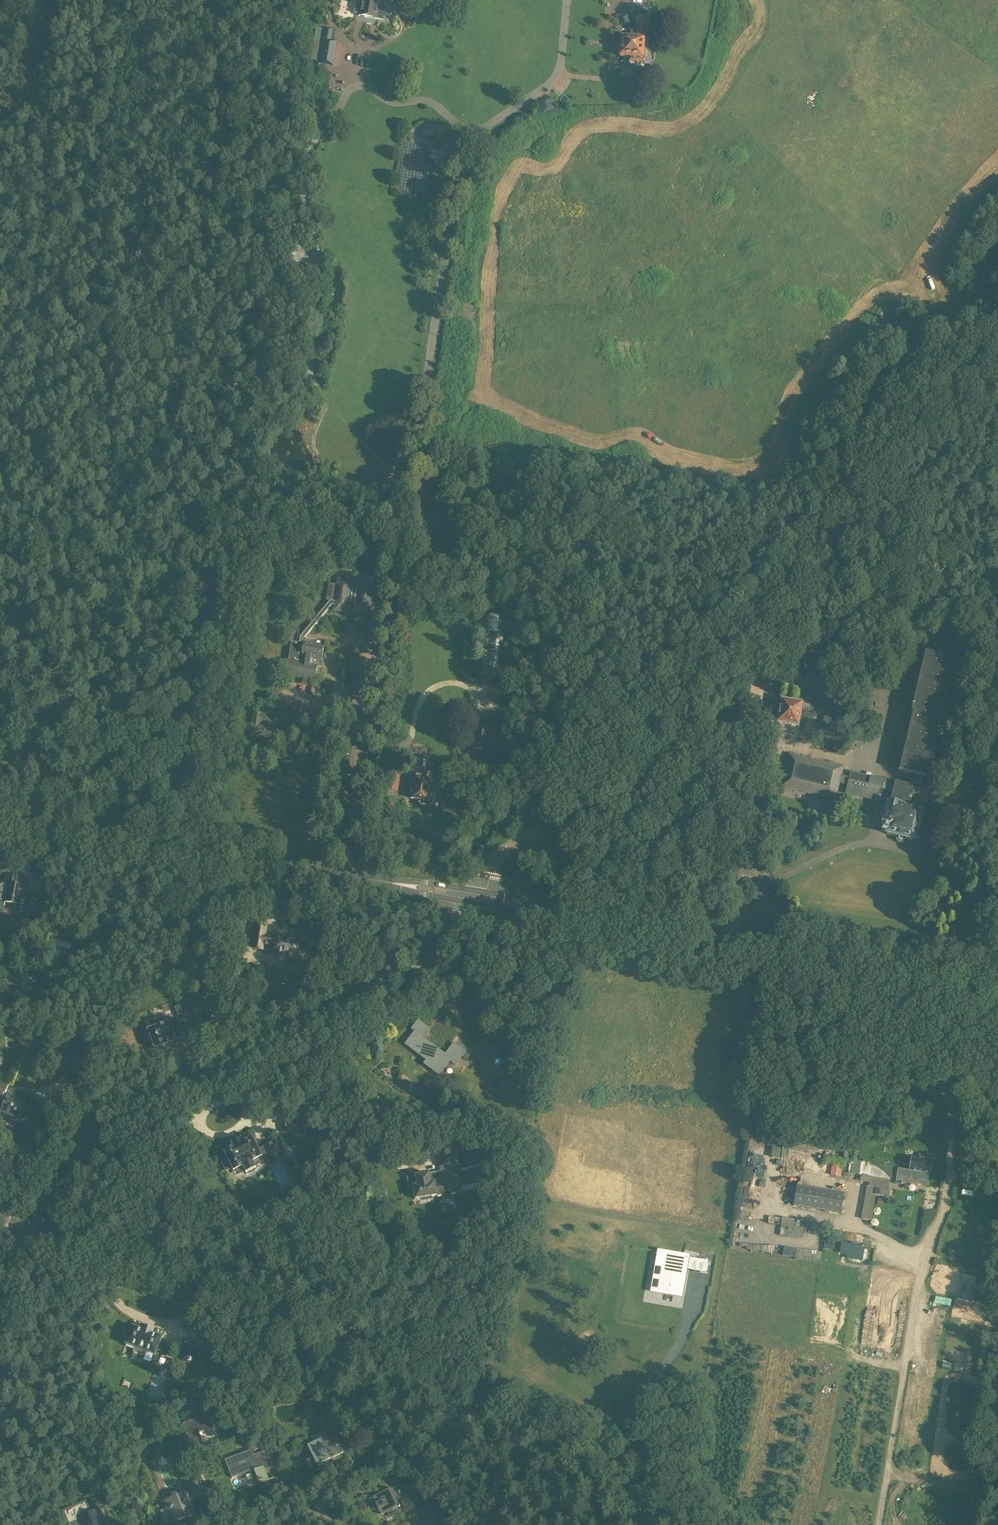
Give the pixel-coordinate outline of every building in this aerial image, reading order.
[(359,13),(358,15),(383,19),(386,0),(361,0),(359,13)] [(621,37),(621,48),(619,48),(617,50),(617,52),(619,54),(620,54),(620,56),(630,57),(629,62),(641,63),(642,57),(643,46),(644,25),(645,16),(636,15),(635,25),(636,25),(635,29),(629,29),(628,33),(627,35),(623,35),(623,37),(621,37)] [(317,61),(316,62),(333,65),(337,42),(334,41),(329,40),(331,29),(323,28),(317,61)] [(643,76),(654,77),(655,69),(644,68),(643,76)] [(553,97),(539,101),(542,113),(556,110),(553,97)] [(435,143),(444,149),(450,138),(441,133),(435,143)] [(898,316),(893,326),(898,329),(903,319),(898,316)] [(286,661),(284,675),(315,680),(317,667),(317,666),(316,665),(317,662),(317,659),(321,660),(321,659),(323,651),(323,645),(315,644),(311,643),(312,639),(305,638),(305,642),(304,642),(303,642),(304,638),(306,636),(308,633),(332,605),(334,605),(333,611),(347,613),(348,611),(355,612),(355,613),(355,614),(369,615),(373,583),(373,578),(366,577),(366,582),(337,579),(337,584),(334,601),(330,601),(300,637),(300,642),(292,641),(288,661),(286,661)] [(486,616),(479,674),(498,676),(504,618),(486,616)] [(940,718),(954,660),(924,653),(911,712),(912,712),(899,771),(910,773),(908,785),(915,787),(916,781),(919,782),(920,776),(924,777),(938,718),(940,718)] [(781,700),(780,709),(770,708),(769,714),(762,713),(760,720),(777,723),(798,727),(802,704),(781,700)] [(826,715),(861,721),(863,710),(828,705),(826,715)] [(861,721),(826,715),(824,715),(823,722),(821,722),(819,730),(859,736),(861,721)] [(477,718),(475,742),(474,748),(496,750),(498,720),(477,718)] [(841,775),(842,766),(788,754),(780,788),(835,800),(839,783),(848,785),(849,777),(841,775)] [(413,779),(410,798),(420,800),(420,803),(421,804),(425,805),(427,804),(427,801),(429,802),(429,801),(434,802),(437,784),(432,783),(432,782),(433,774),(418,772),(417,772),(416,779),(413,779)] [(915,787),(908,785),(850,772),(849,777),(848,785),(846,794),(878,802),(879,795),(891,798),(890,803),(888,803),(882,826),(889,828),(887,835),(898,837),(897,841),(898,842),(899,843),(901,843),(902,843),(903,842),(904,842),(905,839),(915,842),(916,838),(922,838),(928,834),(931,824),(927,818),(921,814),(922,812),(913,809),(912,809),(909,808),(915,787)] [(558,859),(553,864),(557,868),(562,863),(558,859)] [(5,901),(5,902),(20,905),(20,908),(27,909),(25,917),(39,920),(43,897),(29,894),(29,896),(22,895),(24,887),(21,886),(23,878),(12,876),(11,884),(8,884),(8,885),(3,884),(0,885),(0,900),(5,901)] [(262,950),(263,947),(265,936),(267,924),(257,922),(253,949),(262,950)] [(68,948),(71,939),(54,934),(52,943),(68,948)] [(294,940),(294,939),(285,938),(284,939),(265,936),(263,947),(265,946),(276,947),(275,955),(276,955),(277,957),(283,958),(285,956),(302,959),(302,960),(317,963),(319,951),(298,948),(299,941),(294,940)] [(28,956),(30,947),(25,946),(22,954),(28,956)] [(2,988),(15,991),(23,993),(22,995),(31,997),(33,984),(25,982),(25,985),(4,980),(2,988)] [(149,1030),(148,1030),(148,1031),(155,1047),(154,1047),(155,1048),(156,1048),(166,1044),(172,1042),(182,1038),(183,1038),(183,1037),(182,1037),(180,1032),(184,1030),(185,1031),(198,1026),(190,1003),(176,1008),(181,1021),(177,1022),(176,1020),(177,1020),(176,1019),(175,1020),(166,1023),(164,1017),(155,1020),(158,1027),(149,1030)] [(412,1029),(416,1032),(406,1044),(427,1060),(429,1058),(435,1062),(431,1068),(439,1074),(450,1061),(455,1065),(462,1057),(466,1060),(470,1055),(454,1044),(445,1056),(422,1038),(424,1035),(423,1033),(427,1028),(418,1021),(412,1029)] [(515,1053),(489,1033),(481,1043),(508,1063),(515,1053)] [(0,1102),(0,1103),(0,1106),(3,1107),(1,1113),(18,1119),(25,1121),(28,1114),(27,1114),(30,1106),(40,1110),(43,1103),(33,1100),(34,1097),(27,1094),(23,1104),(7,1098),(6,1099),(2,1098),(4,1093),(6,1093),(9,1085),(0,1081),(0,1102)] [(322,1096),(320,1108),(326,1109),(328,1097),(322,1096)] [(303,1122),(286,1119),(283,1133),(300,1136),(303,1122)] [(228,1160),(222,1163),(226,1171),(232,1168),(233,1171),(243,1166),(246,1172),(255,1168),(252,1161),(262,1156),(261,1156),(266,1153),(271,1162),(284,1156),(276,1140),(263,1147),(264,1147),(258,1150),(252,1138),(243,1142),(241,1139),(231,1144),(233,1147),(224,1152),(228,1160)] [(444,1171),(409,1177),(411,1188),(415,1187),(417,1199),(422,1198),(434,1196),(444,1194),(452,1193),(459,1192),(456,1179),(460,1179),(461,1181),(462,1185),(485,1181),(487,1181),(486,1177),(487,1177),(485,1166),(459,1170),(460,1175),(459,1175),(456,1176),(454,1164),(459,1163),(456,1143),(439,1147),(444,1171)] [(474,1152),(464,1154),(466,1164),(476,1162),(474,1152)] [(909,1170),(917,1172),(915,1183),(927,1185),(931,1162),(911,1159),(909,1170)] [(996,1171),(997,1162),(986,1159),(984,1169),(996,1171)] [(892,1166),(873,1163),(850,1160),(848,1173),(852,1174),(890,1180),(892,1166)] [(840,1178),(842,1167),(832,1165),(830,1176),(840,1178)] [(909,1170),(898,1168),(896,1180),(915,1183),(917,1172),(909,1170)] [(844,1193),(797,1185),(793,1205),(841,1213),(844,1193)] [(771,1215),(770,1223),(783,1224),(782,1232),(800,1234),(801,1226),(806,1226),(807,1220),(771,1215)] [(832,1250),(834,1240),(826,1239),(824,1248),(832,1250)] [(848,1255),(847,1259),(863,1261),(865,1247),(841,1243),(839,1254),(848,1255)] [(659,1252),(657,1265),(662,1265),(659,1281),(657,1291),(680,1295),(684,1269),(685,1270),(687,1257),(659,1252)] [(702,1260),(700,1272),(707,1273),(710,1261),(702,1260)] [(153,1330),(152,1329),(152,1330),(144,1327),(144,1326),(143,1326),(143,1327),(142,1330),(133,1326),(132,1326),(131,1327),(132,1327),(130,1332),(126,1330),(125,1330),(125,1331),(123,1336),(122,1336),(123,1337),(123,1336),(127,1338),(125,1343),(125,1344),(126,1344),(135,1348),(134,1352),(133,1351),(133,1352),(134,1353),(134,1352),(142,1356),(143,1356),(143,1355),(145,1351),(154,1355),(155,1355),(155,1354),(157,1350),(162,1352),(163,1353),(163,1352),(165,1345),(166,1345),(165,1344),(165,1345),(160,1342),(161,1338),(162,1338),(162,1337),(161,1337),(152,1334),(153,1331),(153,1330)] [(182,1349),(181,1362),(181,1363),(182,1363),(182,1362),(196,1364),(197,1364),(197,1363),(198,1351),(199,1351),(199,1350),(198,1350),(183,1348),(182,1348),(182,1349)] [(209,1414),(212,1413),(212,1412),(182,1423),(190,1445),(197,1442),(202,1440),(199,1433),(197,1428),(212,1423),(208,1414),(209,1414)] [(280,1424),(273,1427),(277,1436),(284,1434),(280,1424)] [(310,1445),(315,1457),(306,1462),(309,1469),(354,1447),(334,1430),(329,1435),(310,1445)] [(312,1436),(314,1441),(329,1435),(327,1430),(312,1436)] [(275,1448),(259,1454),(255,1455),(253,1450),(225,1460),(232,1478),(238,1476),(238,1474),(252,1469),(254,1470),(260,1485),(270,1481),(266,1470),(281,1464),(275,1448)] [(389,1517),(402,1511),(392,1489),(400,1485),(394,1471),(377,1479),(383,1493),(373,1497),(381,1515),(387,1512),(389,1517)] [(175,1523),(195,1515),(190,1503),(193,1502),(192,1500),(205,1495),(199,1480),(188,1484),(191,1491),(164,1501),(169,1516),(172,1515),(175,1523)] [(92,1513),(86,1500),(63,1511),(69,1524),(106,1524),(100,1510),(92,1513)]
